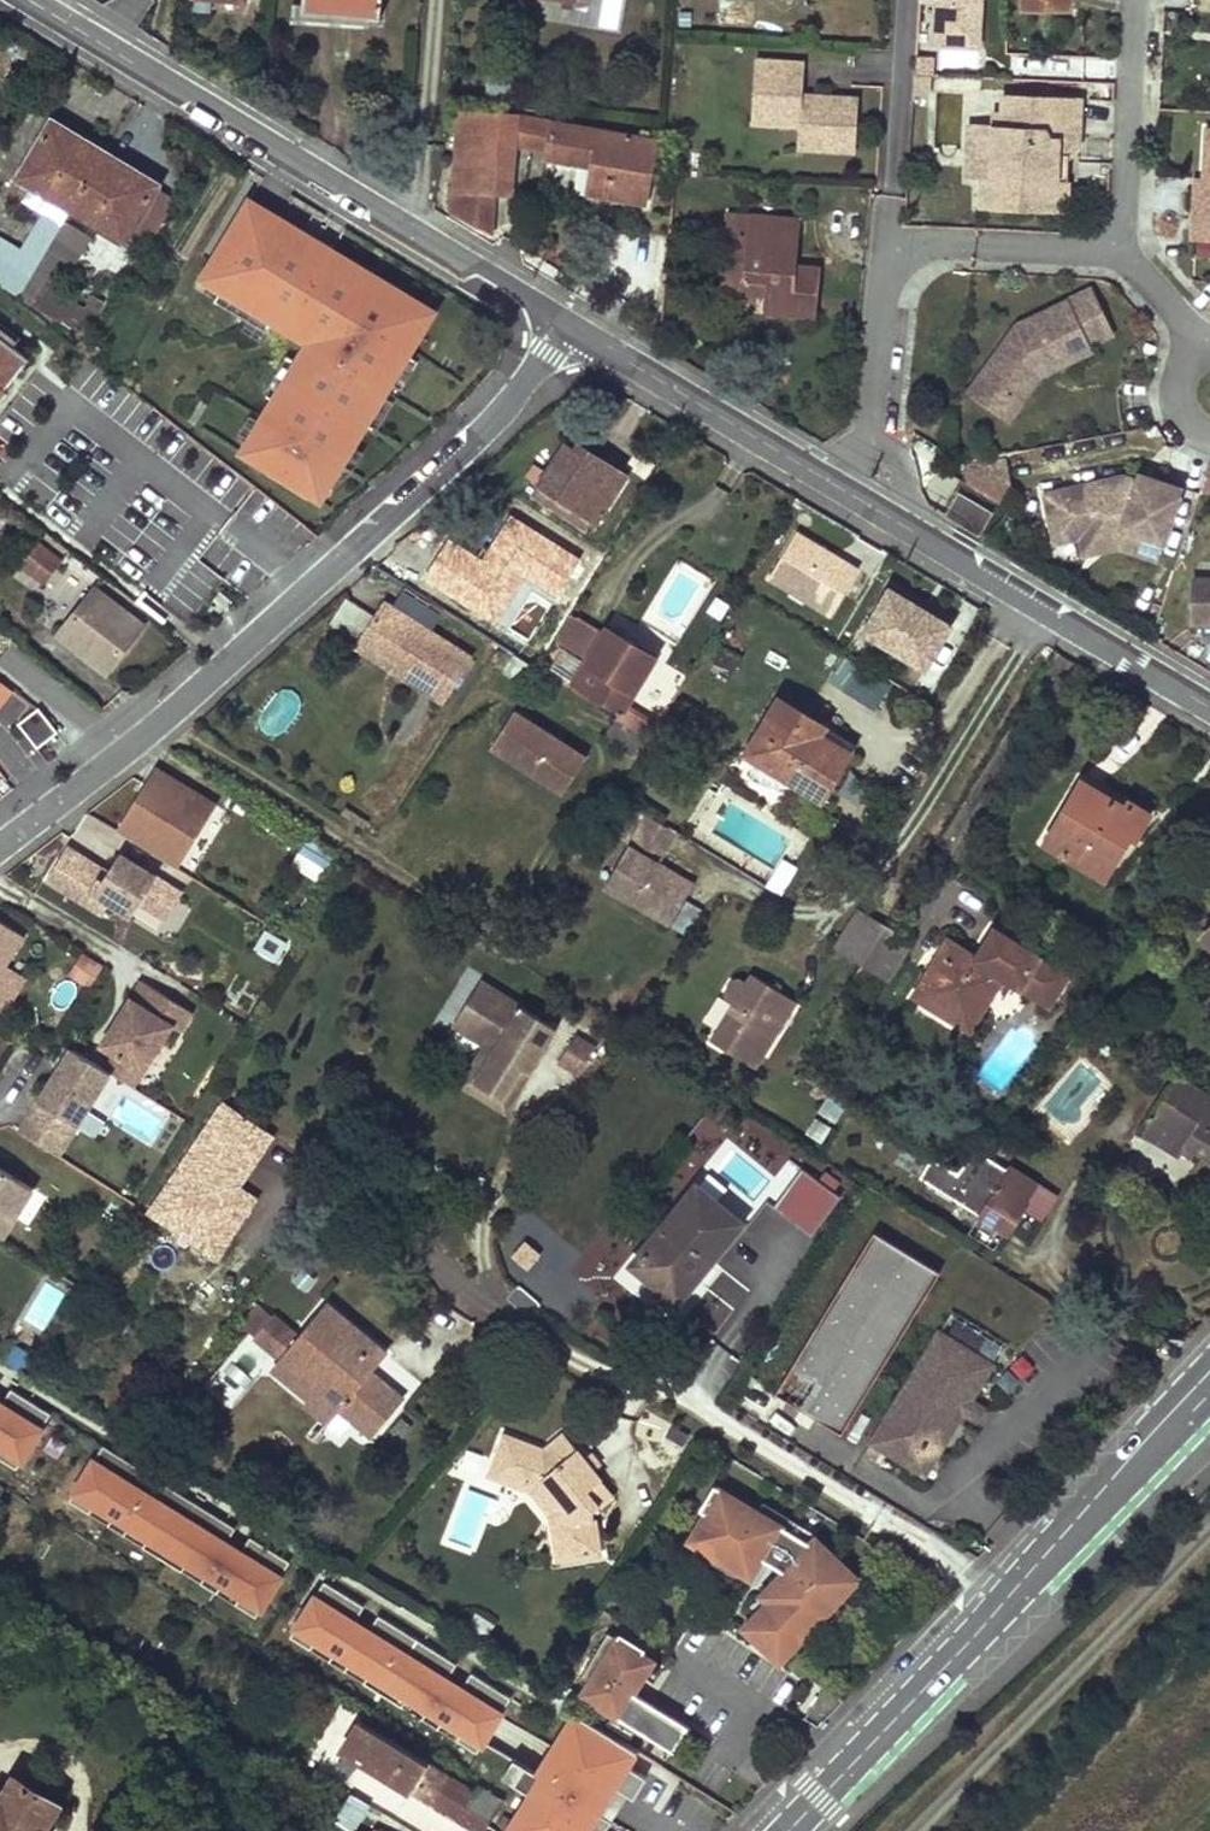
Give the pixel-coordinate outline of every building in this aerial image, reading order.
[(195,13),(210,14),(211,0),(196,0),(195,13)] [(303,13),(380,19),(382,0),(304,0),(303,13)] [(602,28),(619,30),(622,0),(605,0),(602,28)] [(922,46),(984,50),(986,0),(924,0),(922,46)] [(801,100),(801,95),(803,63),(754,60),(752,99),(766,100),(764,124),(798,126),(797,148),(853,152),(857,99),(814,96),(813,105),(805,105),(801,100)] [(930,96),(931,74),(916,74),(914,95),(930,96)] [(518,83),(489,77),(487,94),(516,100),(518,83)] [(814,96),(801,95),(801,100),(805,105),(813,105),(814,96)] [(1067,156),(1077,147),(1079,100),(1003,96),(1002,114),(992,113),(992,127),(991,136),(976,135),(974,177),(981,178),(980,207),(1065,211),(1066,180),(1056,180),(1057,156),(1067,156)] [(764,124),(766,100),(752,99),(750,124),(764,124)] [(492,235),(495,194),(512,196),(515,148),(547,155),(548,150),(607,160),(601,197),(645,205),(658,138),(519,113),(459,112),(451,213),(492,235)] [(32,188),(125,243),(132,231),(158,188),(160,184),(52,119),(16,178),(32,188)] [(991,136),(992,127),(967,126),(965,177),(974,177),(976,135),(991,136)] [(1207,130),(1204,180),(1203,210),(1195,209),(1193,238),(1209,239),(1209,131),(1207,130)] [(601,197),(607,160),(548,150),(546,162),(593,170),(588,195),(601,197)] [(1066,180),(1067,156),(1057,156),(1056,180),(1066,180)] [(1196,180),(1195,209),(1203,210),(1204,180),(1196,180)] [(177,199),(158,188),(132,231),(151,243),(177,199)] [(248,201),(225,240),(236,246),(246,270),(285,294),(297,274),(269,257),(261,245),(260,242),(265,235),(291,251),(302,233),(248,201)] [(797,252),(800,219),(729,212),(723,275),(746,277),(744,293),(767,295),(765,313),(815,317),(820,267),(796,265),(787,264),(788,251),(797,252)] [(63,224),(45,213),(22,251),(0,238),(0,282),(4,284),(2,287),(30,305),(32,302),(46,281),(55,287),(67,269),(72,272),(92,237),(65,221),(63,224)] [(297,274),(285,294),(246,270),(236,246),(225,240),(201,280),(221,292),(215,303),(268,334),(274,324),(288,333),(290,334),(294,326),(312,337),(306,347),(297,361),(274,400),(260,423),(250,441),(242,454),(321,502),(330,488),(354,447),(367,425),(384,397),(392,383),(409,355),(435,312),(397,289),(396,289),(392,297),(347,270),(352,262),(351,262),(331,250),(323,263),(310,255),(318,242),(302,233),(291,251),(265,235),(260,242),(261,245),(269,257),(297,274)] [(331,250),(318,242),(310,255),(323,263),(331,250)] [(787,264),(796,265),(797,252),(788,251),(787,264)] [(352,262),(347,270),(392,297),(396,289),(397,289),(398,287),(352,260),(351,262),(352,262)] [(744,293),(746,277),(723,275),(722,291),(744,293)] [(55,287),(46,281),(32,302),(61,321),(75,300),(55,287)] [(1044,375),(1090,355),(1086,349),(1110,338),(1091,294),(1015,327),(978,379),(1010,402),(1038,361),(1042,371),(1044,375)] [(294,326),(290,334),(288,333),(286,336),(306,347),(312,337),(294,326)] [(85,340),(78,349),(91,359),(98,349),(85,340)] [(264,394),(274,400),(297,361),(287,355),(264,394)] [(409,355),(392,383),(402,389),(419,361),(409,355)] [(1042,371),(1038,361),(1010,402),(978,379),(967,394),(1007,422),(1042,371)] [(384,397),(367,425),(378,431),(394,403),(384,397)] [(239,435),(250,441),(260,423),(250,417),(239,435)] [(593,517),(600,521),(628,475),(589,450),(585,456),(564,443),(546,472),(539,483),(542,485),(593,517)] [(330,488),(333,490),(353,472),(364,454),(354,447),(330,488)] [(1209,497),(1209,465),(1199,494),(1209,497)] [(529,477),(539,483),(546,472),(535,466),(529,477)] [(1154,479),(1138,474),(1136,482),(1152,487),(1154,479)] [(1044,492),(1053,541),(1078,536),(1118,529),(1163,544),(1182,488),(1154,479),(1152,487),(1136,482),(1122,477),(1044,492)] [(542,485),(535,497),(586,529),(593,517),(542,485)] [(994,514),(960,493),(946,515),(980,536),(994,514)] [(1078,536),(1081,554),(1118,548),(1158,561),(1163,544),(1118,529),(1078,536)] [(859,570),(797,532),(770,577),(831,615),(859,570)] [(34,539),(16,563),(44,585),(62,560),(34,539)] [(46,591),(68,608),(79,593),(58,576),(46,591)] [(1191,580),(1191,623),(1209,623),(1209,580),(1191,580)] [(857,633),(927,671),(953,625),(885,586),(857,633)] [(59,636),(106,672),(143,625),(95,589),(59,636)] [(375,619),(347,601),(329,629),(357,647),(364,637),(375,619)] [(394,671),(442,702),(471,657),(386,603),(375,619),(364,637),(400,660),(394,671)] [(498,645),(510,627),(518,631),(524,617),(503,608),(497,622),(493,619),(482,635),(498,645)] [(645,736),(650,739),(657,726),(625,706),(655,658),(606,629),(604,633),(571,613),(554,641),(564,647),(552,668),(573,682),(621,711),(616,719),(645,736)] [(525,615),(514,643),(528,648),(539,621),(525,615)] [(357,647),(394,671),(400,660),(364,637),(357,647)] [(505,672),(526,685),(537,669),(515,655),(505,672)] [(876,707),(890,683),(844,656),(829,681),(876,707)] [(0,680),(0,700),(9,688),(0,680)] [(803,788),(821,799),(847,754),(817,735),(821,728),(822,726),(779,700),(747,753),(776,771),(777,788),(803,788)] [(38,710),(34,714),(40,723),(47,718),(38,710)] [(564,793),(586,759),(514,713),(492,746),(564,793)] [(34,714),(20,724),(39,749),(59,734),(47,718),(40,723),(34,714)] [(817,735),(847,754),(852,747),(821,728),(817,735)] [(214,804),(156,768),(146,784),(155,790),(148,800),(140,795),(118,830),(175,866),(214,804)] [(1045,843),(1105,878),(1130,835),(1136,838),(1150,814),(1129,802),(1126,807),(1081,781),(1045,843)] [(155,790),(146,784),(140,795),(148,800),(155,790)] [(657,862),(676,831),(647,814),(604,884),(669,924),(693,884),(657,862)] [(166,917),(182,891),(122,853),(111,871),(105,881),(97,876),(94,861),(68,845),(48,877),(104,912),(111,901),(131,914),(139,901),(166,917)] [(111,871),(94,861),(97,876),(105,881),(111,871)] [(837,947),(863,963),(885,928),(858,911),(837,947)] [(24,936),(0,921),(0,975),(24,936)] [(253,952),(278,961),(287,937),(262,928),(253,952)] [(852,981),(870,993),(881,975),(888,979),(911,944),(885,928),(863,963),(852,981)] [(1202,936),(1209,945),(1209,928),(1202,936)] [(1006,977),(1050,1004),(1068,974),(995,929),(977,959),(949,941),(915,996),(962,1025),(983,991),(990,995),(1001,979),(1006,977)] [(80,950),(67,975),(90,988),(104,963),(80,950)] [(754,1067),(795,1001),(752,974),(747,983),(741,979),(731,981),(725,990),(727,1000),(734,1004),(711,1040),(754,1067)] [(193,1012),(142,980),(101,1044),(115,1053),(144,1071),(173,1026),(181,1031),(193,1012)] [(559,1027),(482,980),(460,1016),(499,1041),(474,1080),(504,1098),(523,1067),(531,1072),(559,1027)] [(962,1025),(970,1029),(990,995),(983,991),(962,1025)] [(460,1016),(455,1024),(487,1044),(462,1083),(506,1111),(531,1072),(523,1067),(504,1098),(474,1080),(499,1041),(460,1016)] [(597,1046),(578,1034),(555,1070),(575,1082),(597,1046)] [(111,1072),(105,1068),(73,1048),(27,1122),(65,1146),(111,1072)] [(144,1071),(115,1053),(105,1068),(111,1072),(134,1087),(144,1071)] [(1174,1076),(1141,1129),(1182,1154),(1185,1149),(1189,1142),(1199,1149),(1209,1155),(1209,1098),(1174,1076)] [(59,1156),(65,1146),(27,1122),(21,1132),(59,1156)] [(963,1137),(971,1144),(978,1135),(971,1128),(963,1137)] [(1185,1149),(1195,1156),(1199,1149),(1189,1142),(1185,1149)] [(957,1172),(932,1156),(919,1176),(1009,1233),(1025,1207),(1023,1205),(1036,1183),(1008,1166),(1006,1168),(976,1150),(957,1172)] [(3,1238),(34,1189),(0,1168),(0,1236),(3,1238)] [(842,1199),(818,1180),(796,1209),(820,1228),(842,1199)] [(697,1186),(633,1265),(676,1301),(741,1222),(697,1186)] [(776,1393),(826,1424),(865,1361),(881,1370),(940,1273),(875,1232),(776,1393)] [(304,1270),(296,1280),(308,1290),(316,1280),(304,1270)] [(28,1321),(46,1328),(56,1301),(38,1294),(28,1321)] [(281,1358),(342,1408),(355,1420),(374,1435),(403,1401),(371,1374),(387,1354),(327,1304),(299,1338),(281,1358)] [(243,1326),(256,1337),(273,1316),(260,1305),(243,1326)] [(954,1314),(946,1327),(993,1357),(1001,1344),(954,1314)] [(256,1337),(272,1351),(289,1330),(273,1316),(256,1337)] [(272,1351),(281,1358),(299,1338),(289,1330),(272,1351)] [(906,1385),(960,1418),(963,1413),(979,1422),(987,1410),(971,1400),(993,1364),(939,1331),(906,1385)] [(308,1404),(331,1422),(342,1408),(281,1358),(274,1367),(313,1399),(308,1404)] [(826,1424),(842,1434),(881,1370),(865,1361),(826,1424)] [(871,1443),(882,1450),(925,1476),(960,1418),(906,1385),(871,1443)] [(0,1403),(0,1454),(21,1466),(44,1431),(0,1403)] [(328,1424),(341,1436),(355,1420),(342,1408),(331,1422),(328,1424)] [(583,1458),(563,1434),(543,1451),(503,1435),(488,1475),(522,1488),(527,1474),(539,1479),(564,1509),(566,1522),(552,1524),(557,1560),(600,1553),(593,1511),(613,1495),(593,1470),(583,1458)] [(871,1443),(865,1454),(876,1461),(882,1450),(871,1443)] [(589,1453),(583,1458),(593,1470),(599,1465),(589,1453)] [(86,1458),(64,1502),(257,1617),(285,1577),(86,1458)] [(527,1474),(522,1488),(530,1491),(550,1515),(552,1524),(566,1522),(564,1509),(539,1479),(527,1474)] [(722,1488),(689,1541),(753,1581),(766,1559),(785,1570),(760,1597),(766,1603),(743,1627),(783,1665),(863,1580),(818,1536),(811,1543),(722,1488)] [(509,1704),(310,1590),(286,1634),(485,1745),(509,1704)] [(653,1661),(608,1633),(579,1681),(588,1686),(603,1696),(597,1705),(672,1751),(687,1727),(633,1693),(653,1661)] [(603,1696),(588,1686),(582,1696),(597,1705),(603,1696)] [(218,1707),(224,1710),(231,1714),(240,1701),(227,1693),(218,1707)] [(631,1766),(641,1748),(572,1708),(500,1830),(603,1830),(638,1769),(631,1766)] [(475,1830),(484,1830),(487,1826),(504,1799),(480,1784),(476,1790),(360,1720),(343,1748),(475,1830)] [(328,1778),(339,1784),(341,1780),(346,1772),(336,1765),(328,1778)] [(32,1769),(25,1782),(15,1776),(0,1800),(0,1830),(47,1830),(43,1828),(58,1803),(48,1796),(56,1784),(32,1769)] [(341,1780),(378,1804),(384,1795),(346,1772),(341,1780)] [(337,1818),(356,1827),(368,1800),(349,1791),(337,1818)]
